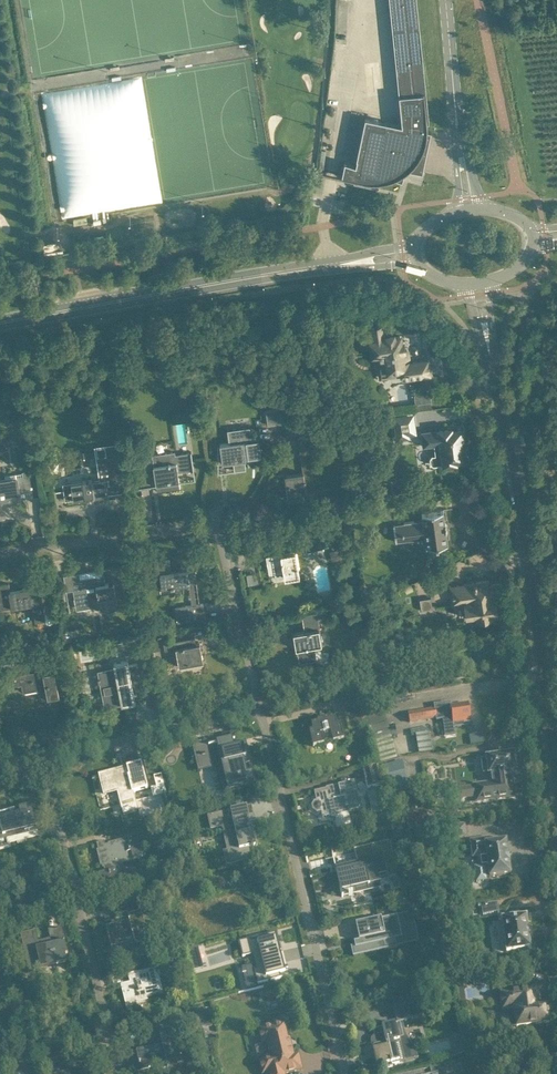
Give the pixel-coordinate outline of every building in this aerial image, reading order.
[(341,175),(354,178),(354,180),(374,184),(375,181),(378,181),(382,180),(386,180),(390,179),(393,177),(402,180),(404,173),(406,168),(407,169),(408,169),(409,168),(417,129),(417,128),(418,129),(427,131),(427,130),(427,128),(427,127),(427,125),(427,124),(427,122),(427,120),(414,0),(389,0),(402,124),(365,117),(357,158),(358,158),(356,164),(345,161),(342,174),(341,175)] [(144,80),(37,96),(60,216),(165,198),(144,80)] [(373,339),(371,339),(373,354),(376,354),(385,353),(387,365),(388,372),(393,371),(402,370),(402,375),(403,379),(417,377),(432,375),(430,359),(415,361),(407,362),(406,358),(409,358),(408,349),(405,349),(404,341),(401,341),(400,335),(394,336),(394,333),(387,334),(387,337),(384,337),(383,325),(372,327),(373,339)] [(430,391),(414,394),(415,403),(432,401),(430,391)] [(268,425),(282,423),(280,409),(266,411),(268,425)] [(198,412),(188,413),(189,421),(199,419),(198,412)] [(400,415),(394,416),(396,432),(403,431),(400,415)] [(227,421),(228,428),(251,424),(250,417),(227,421)] [(248,456),(261,455),(259,438),(252,439),(250,426),(228,429),(229,440),(229,442),(216,444),(217,452),(221,451),(222,462),(223,462),(223,463),(233,462),(234,470),(246,468),(245,459),(244,459),(244,456),(248,456)] [(438,429),(422,431),(424,446),(435,445),(436,454),(432,455),(430,457),(431,462),(434,464),(443,463),(443,464),(442,464),(443,465),(444,465),(457,463),(458,463),(457,463),(458,463),(458,462),(457,462),(457,461),(467,459),(467,460),(468,460),(468,459),(468,458),(467,458),(466,448),(466,447),(465,439),(465,438),(463,427),(463,426),(463,427),(463,426),(462,426),(462,427),(453,428),(453,427),(453,426),(452,426),(451,426),(442,427),(439,428),(439,427),(438,428),(437,428),(438,429)] [(303,472),(285,474),(285,475),(286,484),(288,498),(299,496),(307,495),(305,483),(314,481),(310,459),(313,459),(310,435),(309,435),(298,437),(303,472)] [(83,481),(63,483),(64,490),(64,491),(65,500),(85,497),(85,498),(89,497),(89,496),(91,496),(91,497),(95,496),(94,495),(115,492),(114,489),(127,487),(128,487),(127,479),(121,442),(106,444),(111,476),(99,478),(92,479),(92,478),(88,479),(89,479),(86,480),(86,479),(83,479),(83,481)] [(180,487),(178,471),(193,469),(190,451),(187,452),(175,453),(175,451),(152,454),(152,457),(136,459),(138,474),(150,472),(150,469),(154,468),(157,490),(180,487)] [(19,497),(26,496),(40,494),(38,483),(37,473),(36,469),(22,471),(22,472),(5,475),(6,479),(0,480),(0,500),(19,497)] [(356,503),(348,504),(350,511),(369,508),(368,500),(368,499),(356,501),(356,503)] [(395,524),(393,524),(394,526),(396,540),(396,541),(397,541),(404,540),(425,537),(426,537),(427,544),(426,544),(426,546),(427,546),(436,544),(436,545),(439,545),(439,544),(441,544),(448,543),(448,541),(448,542),(446,530),(447,529),(446,522),(445,522),(443,510),(443,509),(442,509),(434,510),(433,509),(431,510),(431,511),(422,512),(421,512),(422,513),(423,521),(414,522),(414,521),(404,522),(404,523),(402,523),(395,524)] [(306,550),(328,544),(325,534),(304,539),(306,550)] [(300,575),(296,551),(268,556),(270,572),(283,569),(285,578),(295,576),(300,575)] [(154,573),(152,573),(153,577),(153,579),(154,583),(156,582),(161,581),(162,582),(162,586),(163,586),(171,585),(171,586),(174,586),(174,585),(189,583),(189,582),(193,581),(196,581),(197,581),(195,571),(194,571),(188,572),(187,571),(187,569),(187,570),(171,572),(171,571),(170,572),(169,564),(169,562),(169,561),(170,561),(170,559),(165,560),(164,560),(164,561),(160,561),(159,561),(154,561),(154,563),(155,563),(156,566),(157,573),(154,574),(154,573)] [(79,572),(63,574),(65,587),(66,591),(73,589),(74,598),(88,596),(89,601),(90,607),(101,605),(102,608),(103,609),(104,610),(106,611),(107,611),(108,611),(110,611),(111,611),(112,611),(114,610),(115,609),(116,608),(117,606),(117,605),(116,597),(125,595),(125,591),(123,580),(121,571),(120,565),(111,566),(113,582),(105,583),(103,568),(101,568),(79,572)] [(491,598),(490,593),(493,593),(492,584),(489,585),(488,579),(468,582),(468,583),(449,585),(452,604),(464,603),(464,605),(465,605),(466,612),(466,617),(475,616),(476,616),(476,619),(480,618),(481,621),(489,619),(489,617),(494,617),(493,613),(498,612),(496,597),(491,598)] [(46,619),(42,595),(40,584),(10,589),(9,582),(0,584),(0,608),(14,606),(14,604),(33,601),(34,607),(33,607),(36,621),(37,621),(38,626),(46,625),(45,619),(46,619)] [(421,610),(432,608),(431,597),(420,598),(421,610)] [(176,606),(176,607),(177,612),(177,618),(178,622),(205,618),(203,603),(200,603),(199,603),(196,604),(192,604),(186,605),(176,607),(176,606)] [(328,608),(317,610),(319,617),(329,615),(328,608)] [(295,632),(293,632),(296,648),(298,647),(300,660),(311,659),(316,658),(313,645),(322,643),(319,628),(318,623),(317,612),(303,614),(305,625),(306,630),(295,632)] [(143,635),(122,639),(122,640),(125,654),(146,650),(143,635)] [(152,650),(159,649),(157,635),(149,637),(152,650)] [(196,643),(195,637),(164,642),(165,649),(176,647),(179,664),(180,664),(180,667),(188,665),(187,663),(203,660),(200,642),(196,643)] [(47,661),(62,658),(60,649),(45,652),(47,661)] [(108,663),(82,668),(89,706),(104,703),(116,701),(121,700),(126,699),(135,697),(140,696),(137,685),(133,686),(132,686),(131,680),(132,680),(140,679),(137,662),(129,664),(128,659),(114,662),(115,667),(114,667),(109,668),(108,663)] [(47,697),(49,697),(50,705),(65,702),(63,691),(59,692),(58,689),(56,679),(53,665),(42,667),(43,674),(37,675),(37,671),(11,676),(13,685),(22,683),(24,691),(26,691),(26,693),(38,690),(37,688),(45,687),(47,697)] [(60,678),(62,688),(69,686),(67,676),(60,678)] [(413,713),(408,714),(410,722),(436,718),(437,720),(443,719),(444,729),(455,728),(464,726),(463,722),(470,721),(468,708),(468,705),(468,704),(466,704),(464,705),(452,706),(451,705),(451,702),(448,703),(434,705),(435,709),(426,711),(413,713)] [(350,729),(363,726),(369,724),(367,717),(365,711),(360,713),(346,716),(350,729)] [(384,712),(367,717),(369,724),(370,728),(371,734),(373,734),(374,741),(380,762),(397,758),(384,712)] [(329,720),(328,718),(318,721),(318,722),(311,724),(313,731),(310,731),(313,747),(324,744),(323,742),(333,740),(333,742),(344,740),(340,724),(337,725),(335,718),(329,720)] [(434,752),(429,726),(411,730),(412,736),(416,736),(419,754),(434,752)] [(485,741),(483,728),(470,730),(473,744),(485,741)] [(209,746),(195,749),(197,757),(197,758),(202,756),(202,757),(205,757),(205,756),(210,754),(213,766),(217,765),(228,762),(231,772),(230,772),(232,777),(228,778),(230,789),(255,784),(252,772),(247,773),(245,764),(245,763),(250,761),(247,749),(244,750),(243,746),(240,747),(234,748),(233,744),(232,739),(219,742),(208,744),(209,746)] [(494,756),(487,757),(487,759),(489,772),(489,774),(491,773),(491,776),(492,783),(501,782),(500,778),(511,777),(511,771),(516,770),(514,754),(506,755),(506,753),(494,755),(494,756)] [(381,766),(385,779),(405,774),(402,761),(381,766)] [(121,771),(101,776),(101,777),(105,794),(117,791),(120,803),(135,799),(133,793),(147,789),(145,778),(141,764),(127,767),(127,770),(128,773),(121,774),(121,771)] [(368,788),(382,784),(377,765),(363,768),(368,788)] [(156,786),(151,788),(153,796),(166,793),(161,774),(154,776),(156,786)] [(405,774),(385,779),(386,786),(407,780),(405,774)] [(475,787),(459,789),(460,798),(476,796),(477,796),(477,795),(483,794),(484,800),(514,796),(514,794),(515,792),(514,787),(513,786),(512,783),(512,778),(511,777),(500,778),(501,782),(492,783),(475,785),(475,787)] [(409,782),(385,788),(387,796),(411,790),(409,782)] [(315,802),(313,806),(314,810),(317,812),(321,811),(322,818),(331,815),(332,818),(343,815),(349,814),(349,811),(360,808),(354,783),(338,786),(339,789),(330,791),(327,792),(327,789),(314,792),(315,795),(317,802),(315,802)] [(414,796),(401,799),(407,830),(415,828),(411,810),(417,809),(414,796)] [(3,838),(2,834),(3,836),(15,833),(15,835),(25,832),(25,831),(36,828),(37,828),(36,824),(32,810),(29,811),(28,806),(22,808),(12,810),(0,813),(0,812),(0,839),(3,838)] [(251,806),(208,815),(211,829),(212,828),(216,827),(219,827),(218,826),(225,824),(226,824),(227,829),(227,830),(227,832),(232,851),(228,852),(230,864),(239,862),(250,859),(248,848),(249,848),(251,847),(251,848),(254,847),(253,847),(258,846),(255,833),(253,834),(251,825),(251,824),(254,824),(253,818),(254,818),(251,806)] [(398,809),(391,811),(392,817),(400,815),(398,809)] [(163,826),(173,824),(171,814),(161,816),(163,826)] [(453,826),(446,827),(448,840),(454,840),(453,826)] [(142,858),(137,836),(108,843),(108,844),(105,845),(104,841),(97,843),(103,868),(104,868),(105,873),(99,874),(102,889),(119,885),(118,881),(127,879),(123,863),(142,858)] [(472,857),(478,857),(479,867),(475,868),(477,882),(486,880),(486,877),(490,876),(490,877),(511,874),(506,841),(493,842),(492,837),(470,839),(472,857)] [(336,867),(335,868),(337,875),(340,885),(339,886),(340,890),(342,897),(343,897),(343,896),(349,895),(349,896),(353,895),(353,894),(355,894),(355,886),(356,886),(357,886),(368,883),(368,885),(369,889),(379,887),(380,886),(379,882),(379,881),(378,877),(378,876),(378,874),(384,873),(386,872),(386,874),(387,878),(388,877),(396,876),(398,875),(399,875),(391,840),(356,848),(356,849),(359,862),(356,863),(346,865),(340,866),(336,867)] [(53,866),(44,868),(46,878),(56,875),(53,866)] [(355,945),(352,946),(354,955),(383,948),(381,939),(406,934),(407,934),(415,932),(416,932),(412,912),(411,913),(408,899),(399,901),(402,915),(382,919),(381,918),(356,924),(359,940),(367,939),(367,942),(366,943),(355,945)] [(486,904),(478,905),(478,907),(481,906),(483,915),(487,914),(498,913),(497,902),(486,904)] [(149,942),(142,913),(128,916),(129,921),(106,926),(111,947),(112,947),(112,945),(115,944),(115,945),(118,944),(118,943),(125,942),(124,938),(133,936),(135,945),(149,942)] [(528,952),(528,949),(531,949),(527,916),(502,920),(506,952),(518,950),(519,953),(528,952)] [(68,955),(61,927),(48,930),(52,943),(45,944),(45,943),(39,944),(37,940),(38,939),(36,930),(20,934),(29,970),(37,968),(37,966),(56,961),(57,965),(67,963),(65,955),(68,955)] [(250,939),(239,942),(243,958),(252,955),(255,970),(254,970),(257,984),(281,978),(280,974),(285,973),(280,952),(281,951),(276,933),(260,937),(259,937),(259,938),(252,940),(251,939),(250,939)] [(198,946),(189,948),(191,958),(200,956),(198,947),(198,946)] [(126,1008),(136,1005),(136,1003),(148,1000),(147,998),(164,993),(160,976),(162,975),(160,967),(134,973),(136,981),(121,985),(126,1008)] [(503,993),(501,993),(502,1000),(502,1003),(503,1010),(513,1008),(514,1008),(516,1017),(516,1018),(517,1026),(517,1027),(518,1026),(527,1025),(530,1025),(536,1024),(549,1022),(549,1015),(548,1012),(547,1005),(542,1006),(537,1006),(537,1004),(537,1000),(536,999),(537,999),(539,998),(538,989),(535,990),(535,988),(530,989),(530,987),(528,973),(527,973),(502,977),(501,977),(503,992),(503,993)] [(416,1003),(400,1008),(404,1020),(404,1021),(420,1017),(416,1003)] [(208,1010),(198,1012),(202,1028),(212,1026),(208,1010)] [(162,1045),(136,1051),(137,1053),(137,1054),(138,1060),(139,1061),(140,1067),(140,1068),(141,1070),(167,1064),(167,1065),(181,1061),(180,1061),(178,1054),(176,1046),(176,1044),(177,1043),(185,1042),(183,1032),(198,1029),(195,1013),(177,1018),(180,1033),(181,1037),(176,1038),(174,1038),(173,1031),(174,1031),(174,1030),(170,1031),(159,1033),(162,1045)] [(371,1040),(371,1041),(371,1042),(371,1043),(372,1043),(372,1044),(373,1044),(373,1045),(374,1045),(375,1046),(376,1046),(377,1046),(377,1049),(374,1050),(378,1068),(379,1068),(392,1065),(392,1063),(399,1061),(416,1057),(415,1052),(412,1047),(409,1042),(401,1044),(396,1024),(396,1023),(395,1023),(382,1026),(382,1027),(373,1030),(374,1030),(375,1036),(374,1036),(373,1036),(373,1037),(372,1037),(372,1038),(371,1038),(371,1039),(371,1040)] [(259,1029),(262,1044),(266,1043),(267,1045),(270,1057),(260,1060),(263,1073),(264,1073),(269,1073),(284,1073),(302,1070),(298,1055),(293,1057),(291,1047),(290,1040),(287,1041),(283,1024),(259,1029)] [(462,1033),(454,1035),(456,1054),(465,1053),(462,1033)] [(445,1064),(430,1068),(432,1073),(447,1073),(445,1064)]
